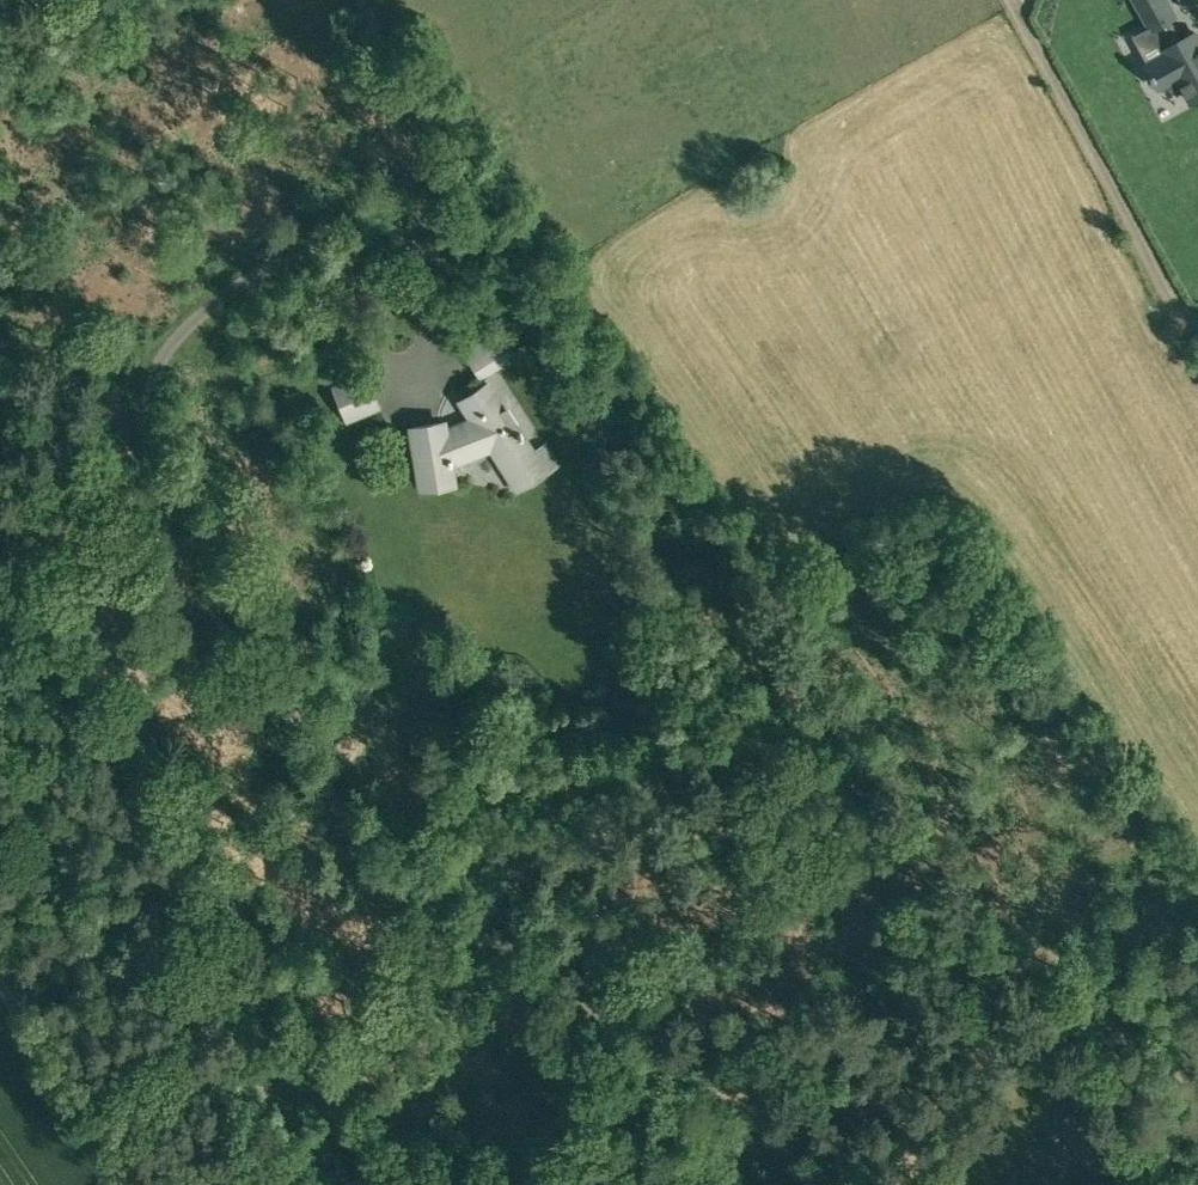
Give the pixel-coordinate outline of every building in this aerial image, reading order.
[(1171,13),(1164,0),(1137,0),(1150,24),(1171,13)] [(1183,8),(1197,0),(1178,0),(1183,8)] [(1197,96),(1197,38),(1194,32),(1182,39),(1172,21),(1158,28),(1168,46),(1162,49),(1164,54),(1145,63),(1157,85),(1176,75),(1190,100),(1197,96)] [(458,344),(480,379),(517,357),(494,321),(458,344)] [(366,370),(331,385),(347,421),(381,407),(366,370)] [(412,427),(422,487),(453,481),(449,452),(487,438),(518,487),(557,461),(547,445),(533,453),(488,383),(462,400),(471,418),(444,429),(443,421),(412,427)] [(1059,1047),(1049,1055),(1063,1072),(1073,1064),(1059,1047)] [(1074,1074),(1064,1082),(1072,1093),(1083,1086),(1074,1074)]
